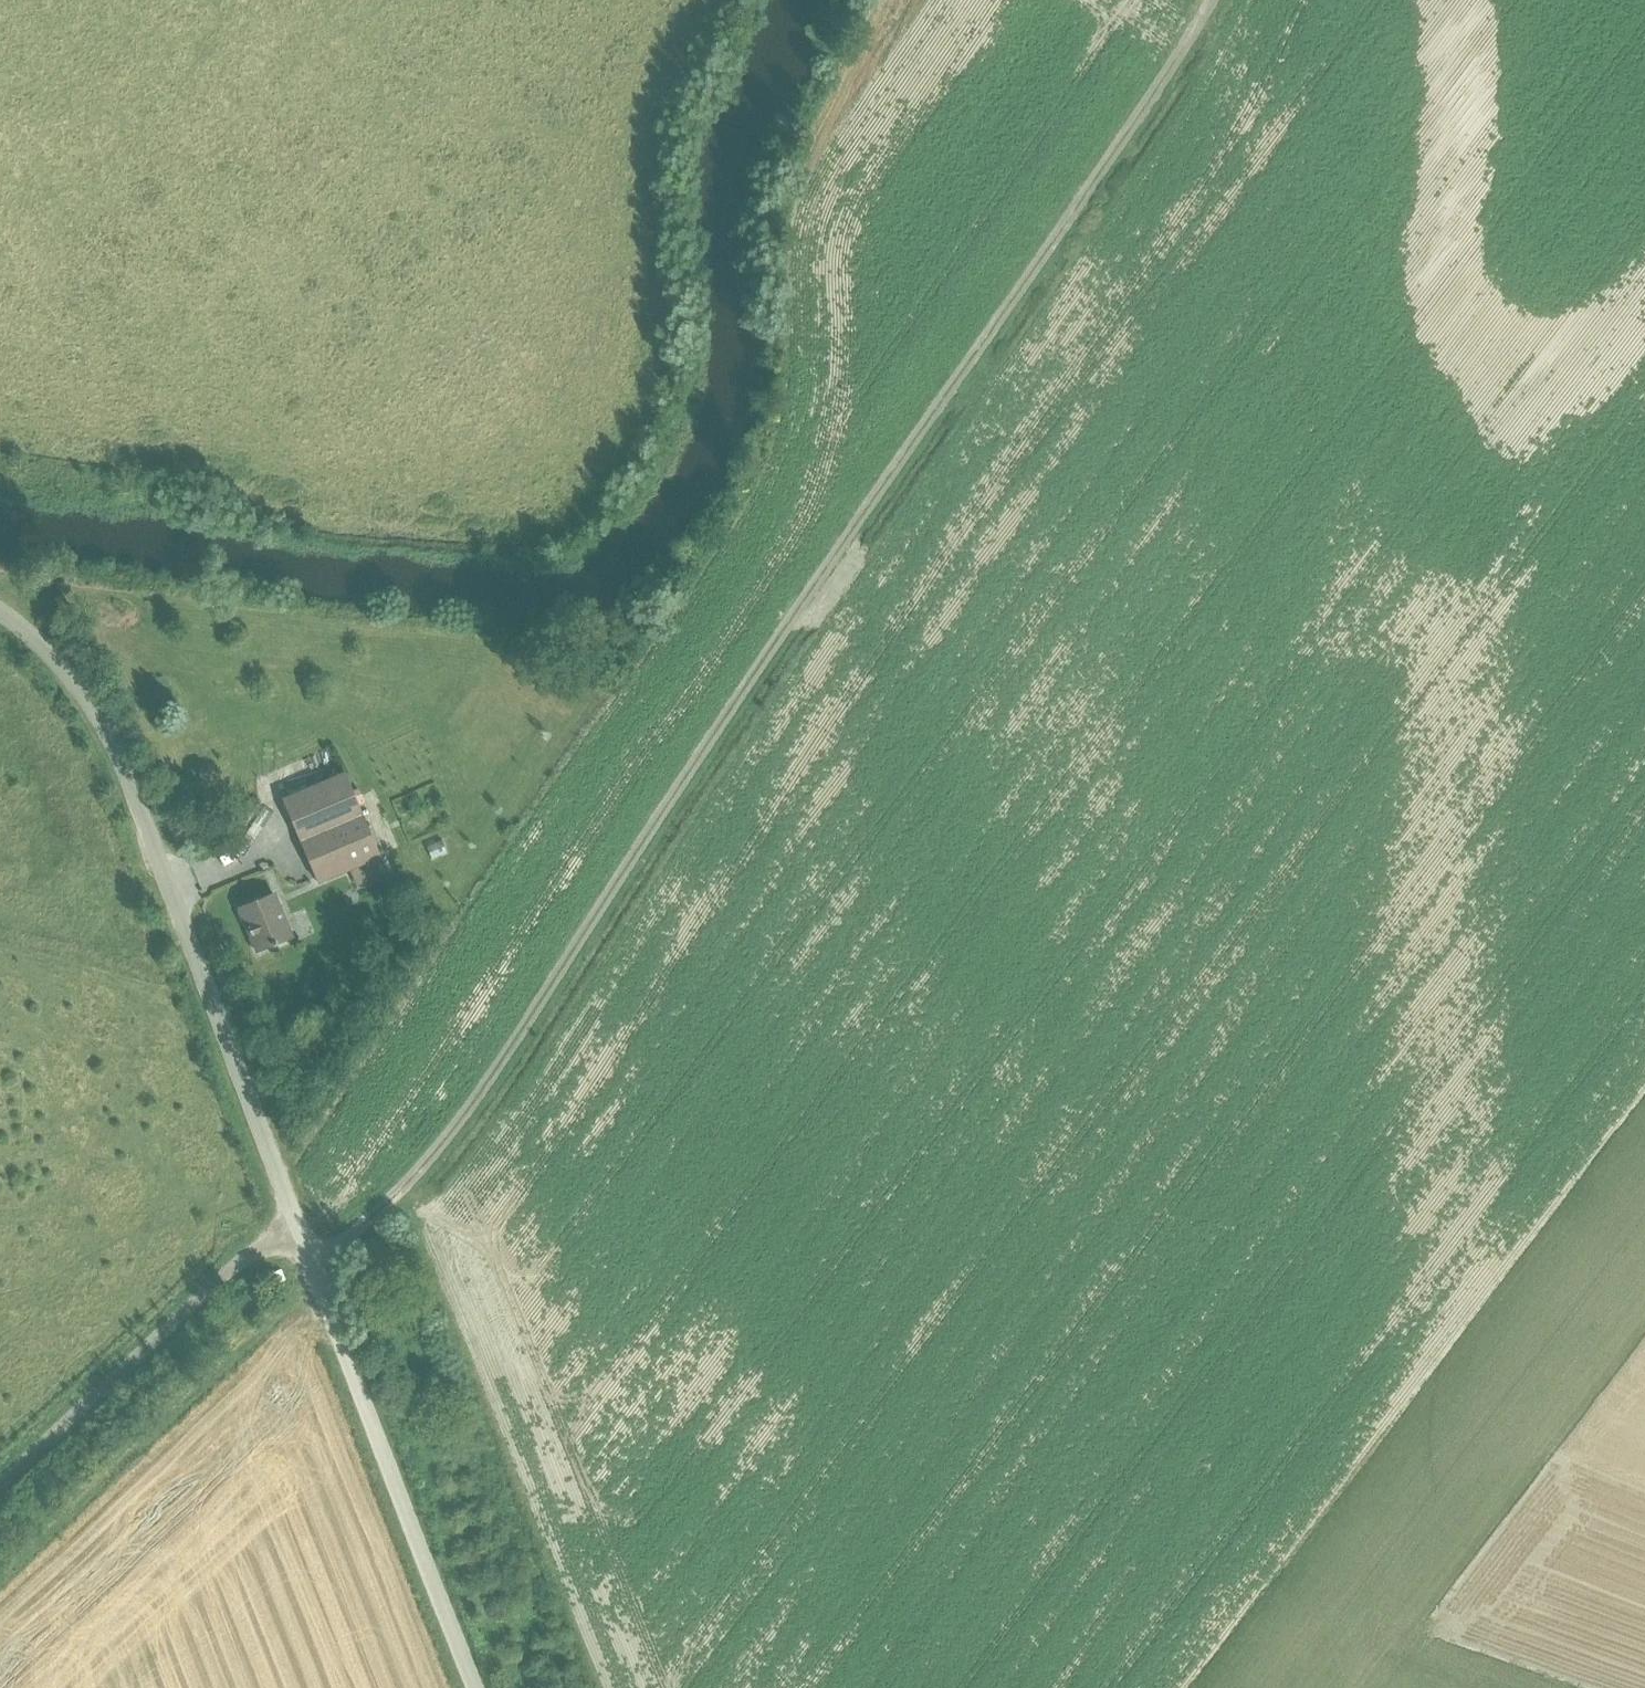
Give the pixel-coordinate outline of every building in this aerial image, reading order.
[(379,859),(359,812),(344,776),(281,803),(316,886),(379,859)] [(239,906),(256,949),(258,952),(291,938),(273,892),(239,906)]
